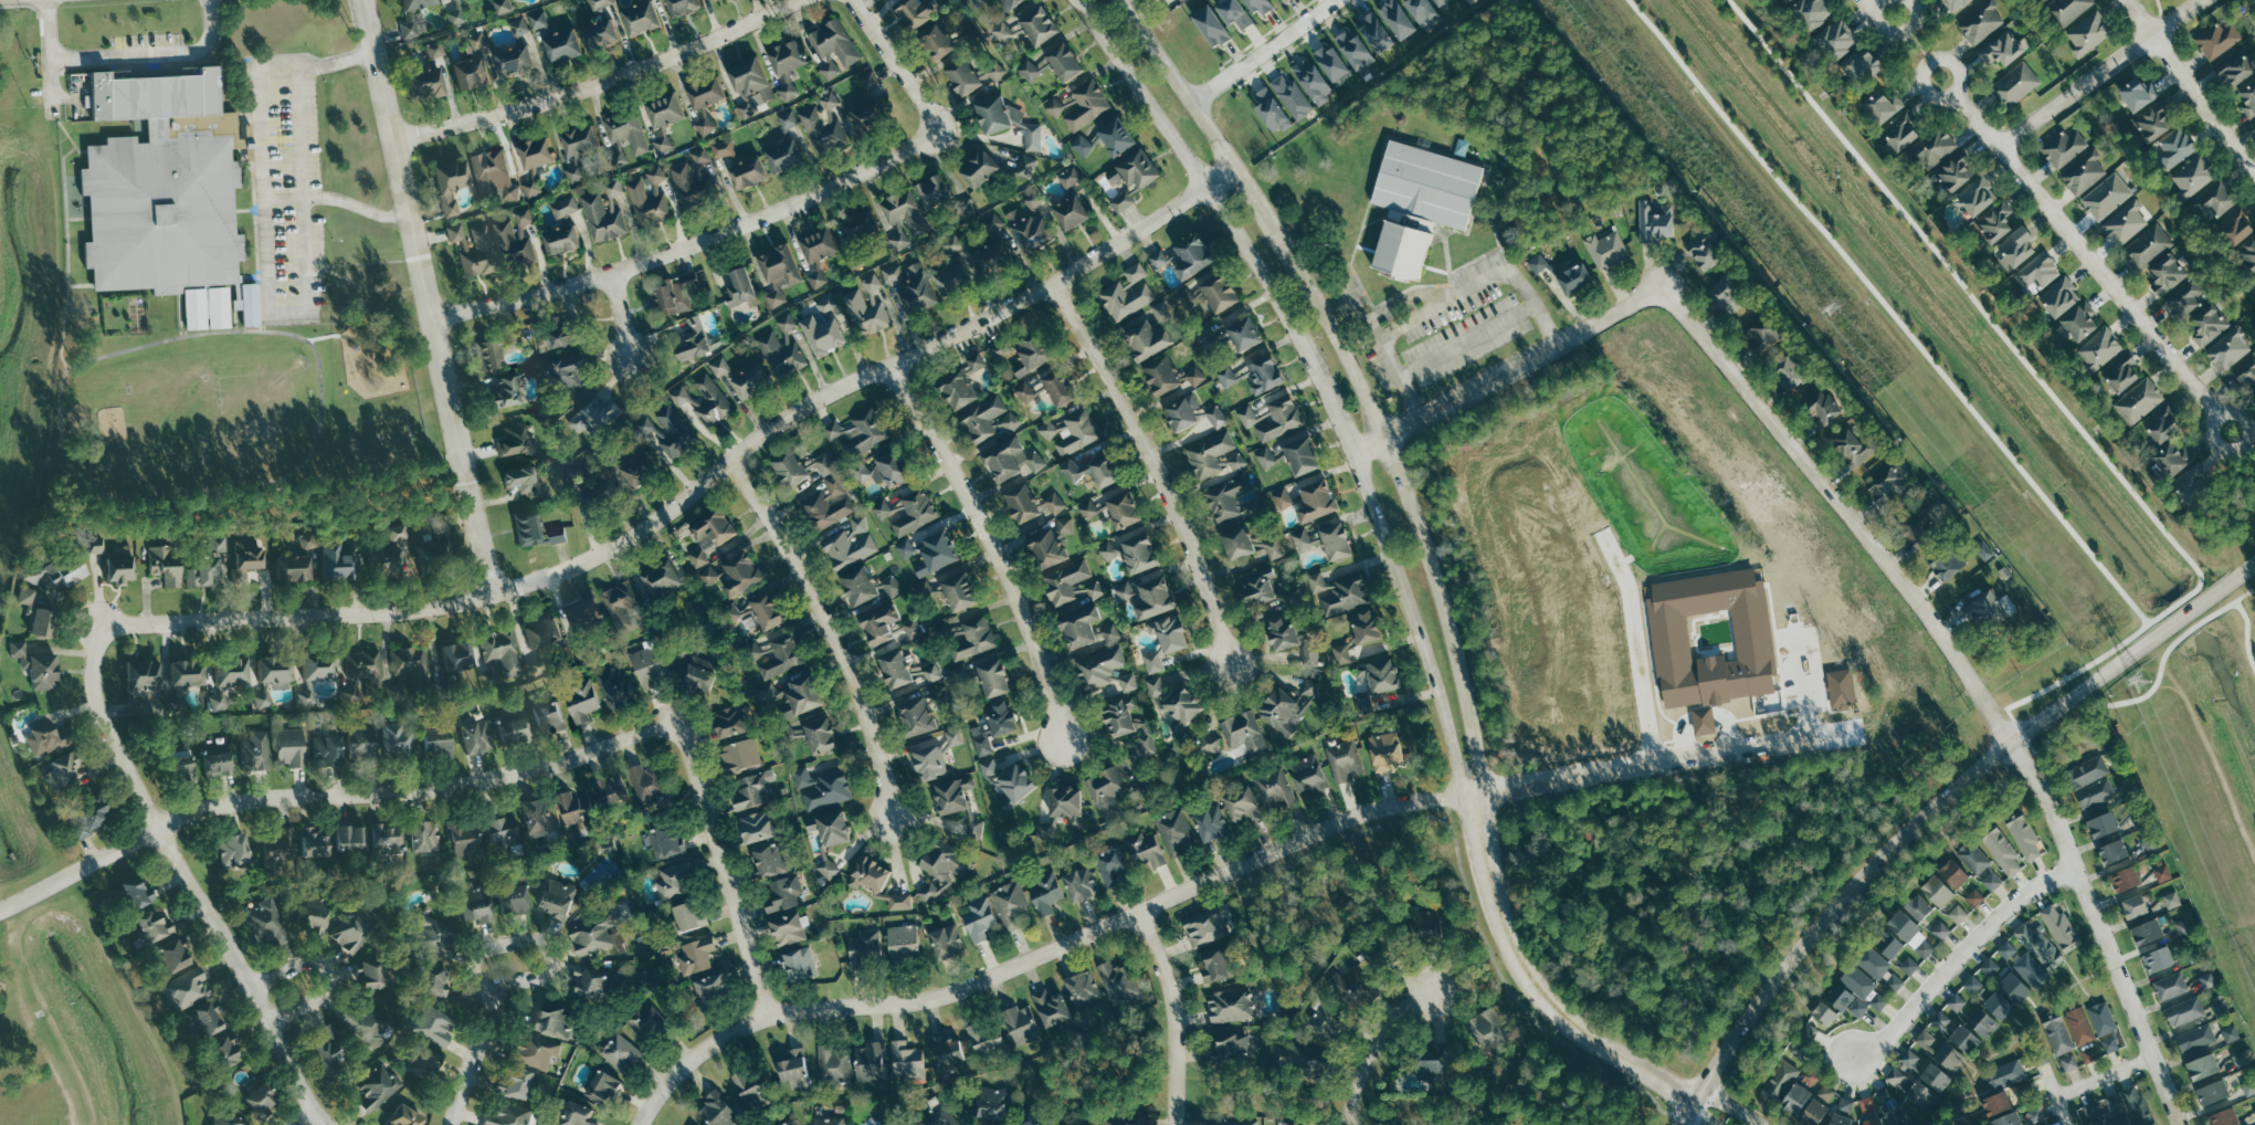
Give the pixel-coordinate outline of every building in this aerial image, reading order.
[(437,0),(401,0),(404,13),(439,4),(437,0)] [(514,0),(499,0),(498,0),(502,14),(516,11),(514,0)] [(615,0),(592,0),(595,10),(616,4),(615,0)] [(631,38),(661,27),(652,0),(621,11),(631,38)] [(702,6),(699,0),(666,0),(674,18),(702,6)] [(912,31),(942,10),(935,0),(924,0),(921,2),(920,0),(900,0),(894,4),(912,31)] [(1024,0),(991,0),(1001,15),(1024,0)] [(1039,0),(1038,0),(1014,14),(1034,48),(1058,33),(1039,0)] [(1241,30),(1252,24),(1238,0),(1224,0),(1214,6),(1225,26),(1235,20),(1241,30)] [(1261,14),(1270,10),(1265,0),(1241,0),(1248,14),(1258,10),(1261,14)] [(1395,0),(1388,0),(1375,8),(1398,42),(1416,30),(1395,0)] [(1427,0),(1405,0),(1403,1),(1419,30),(1437,19),(1427,0)] [(1447,0),(1431,0),(1437,13),(1450,7),(1447,0)] [(1833,16),(1824,0),(1801,0),(1790,7),(1805,33),(1833,16)] [(1971,0),(1941,0),(1953,14),(1971,0)] [(2005,21),(1995,9),(2000,5),(1996,0),(1987,0),(1958,26),(1976,47),(2005,21)] [(2046,8),(2065,29),(2094,3),(2092,0),(2055,0),(2046,8)] [(465,1),(458,1),(458,11),(450,12),(451,25),(466,24),(465,1)] [(1210,49),(1229,38),(1209,4),(1190,15),(1210,49)] [(2078,56),(2114,33),(2098,9),(2062,32),(2078,56)] [(537,31),(552,27),(548,11),(533,15),(537,31)] [(1375,55),(1392,44),(1373,13),(1356,24),(1375,55)] [(519,38),(534,31),(526,16),(512,23),(519,38)] [(1811,42),(1831,65),(1859,40),(1840,17),(1811,42)] [(588,52),(620,40),(612,18),(579,29),(588,52)] [(807,36),(824,64),(818,69),(825,81),(841,70),(860,56),(834,18),(807,36)] [(990,30),(1004,45),(1016,34),(1002,19),(990,30)] [(418,36),(414,20),(400,23),(402,40),(418,36)] [(2210,62),(2242,36),(2230,22),(2222,29),(2215,21),(2192,40),(2210,62)] [(930,64),(955,49),(940,23),(914,38),(930,64)] [(582,55),(573,28),(542,39),(551,65),(582,55)] [(1979,53),(1988,64),(1995,56),(2006,67),(2026,50),(2006,28),(1979,53)] [(1354,73),(1374,62),(1358,34),(1350,38),(1346,30),(1334,37),(1354,73)] [(471,35),(474,55),(491,52),(488,32),(471,35)] [(1041,54),(1062,84),(1083,69),(1061,39),(1041,54)] [(807,64),(797,40),(767,51),(776,76),(807,64)] [(443,55),(439,42),(425,46),(430,61),(443,55)] [(1349,74),(1327,42),(1311,53),(1333,85),(1349,74)] [(500,78),(534,71),(528,44),(495,52),(500,78)] [(1885,64),(1864,44),(1841,67),(1862,88),(1885,64)] [(2235,86),(2254,70),(2254,68),(2240,46),(2212,67),(2223,81),(2227,76),(2235,86)] [(726,69),(740,101),(770,88),(756,55),(726,69)] [(491,84),(485,56),(452,64),(457,92),(491,84)] [(942,69),(958,98),(980,86),(964,57),(942,69)] [(1332,96),(1308,58),(1291,68),(1314,107),(1332,96)] [(1007,71),(994,59),(985,70),(998,82),(1007,71)] [(1031,83),(1041,72),(1028,59),(1017,70),(1031,83)] [(1989,91),(2009,111),(2041,80),(2020,59),(1989,91)] [(411,98),(415,98),(418,113),(424,112),(422,94),(442,92),(439,69),(407,74),(411,98)] [(785,102),(801,92),(788,72),(782,76),(787,83),(776,90),(785,102)] [(1314,109),(1293,79),(1288,83),(1282,74),(1269,83),(1296,121),(1314,109)] [(2132,112),(2157,98),(2143,74),(2119,87),(2132,112)] [(725,99),(716,75),(685,87),(694,111),(725,99)] [(1112,108),(1093,77),(1070,92),(1075,98),(1065,105),(1069,112),(1063,116),(1073,132),(1112,108)] [(2254,115),(2254,80),(2238,92),(2246,102),(2240,106),(2249,119),(2254,115)] [(1252,95),(1257,103),(1252,107),(1272,136),(1291,123),(1265,86),(1252,95)] [(1862,104),(1878,125),(1904,105),(1893,92),(1888,96),(1882,88),(1862,104)] [(685,117),(674,91),(643,104),(657,138),(652,140),(657,154),(671,148),(662,127),(685,117)] [(983,136),(1023,122),(1018,106),(1004,111),(997,91),(971,99),(978,120),(977,120),(983,136)] [(1055,118),(1066,108),(1055,96),(1044,107),(1055,118)] [(891,124),(882,97),(852,108),(861,134),(891,124)] [(2173,124),(2164,113),(2170,108),(2161,98),(2132,122),(2150,143),(2173,124)] [(823,123),(815,105),(798,113),(816,156),(847,143),(836,117),(823,123)] [(633,107),(602,118),(613,151),(607,154),(612,168),(629,162),(628,158),(647,151),(633,107)] [(777,116),(783,130),(798,124),(793,110),(777,116)] [(1883,125),(1896,149),(1921,136),(1908,111),(1883,125)] [(693,120),(703,136),(714,128),(704,113),(693,120)] [(1134,144),(1118,117),(1094,131),(1111,158),(1134,144)] [(567,159),(600,147),(591,124),(558,136),(567,159)] [(1025,151),(1040,151),(1041,124),(1025,124),(1025,151)] [(1905,153),(1922,172),(1957,144),(1939,124),(1905,153)] [(2167,170),(2196,147),(2180,126),(2150,149),(2167,170)] [(2038,149),(2057,170),(2088,143),(2076,129),(2067,137),(2061,129),(2038,149)] [(1096,142),(1079,132),(1070,148),(1086,158),(1096,142)] [(555,162),(548,136),(517,145),(525,171),(555,162)] [(93,291),(86,145),(231,138),(238,283),(93,291)] [(804,162),(793,138),(765,151),(776,175),(804,162)] [(733,155),(730,140),(712,143),(713,157),(733,155)] [(1389,141),(1371,203),(1388,209),(1371,265),(1418,278),(1434,221),(1465,230),(1483,168),(1389,141)] [(693,152),(700,166),(712,161),(705,146),(693,152)] [(957,172),(975,190),(1000,167),(982,148),(957,172)] [(494,178),(507,175),(503,149),(470,156),(478,203),(498,199),(494,178)] [(1118,214),(1137,202),(1132,194),(1159,177),(1141,149),(1113,167),(1117,173),(1108,178),(1118,193),(1108,199),(1118,214)] [(1968,158),(1961,149),(1932,171),(1949,192),(1971,176),(1961,164),(1968,158)] [(2058,174),(2075,196),(2108,171),(2091,149),(2058,174)] [(2168,177),(2185,199),(2217,174),(2200,151),(2168,177)] [(1031,176),(1037,159),(1022,153),(1016,171),(1031,176)] [(738,191),(769,178),(758,155),(727,168),(738,191)] [(667,168),(684,212),(713,201),(697,157),(667,168)] [(432,167),(443,219),(459,215),(452,189),(470,186),(464,159),(432,167)] [(565,169),(569,182),(583,178),(579,165),(565,169)] [(1083,179),(1074,166),(1057,177),(1066,190),(1083,179)] [(641,171),(643,177),(624,182),(637,228),(672,218),(656,167),(641,171)] [(2131,192),(2114,171),(2079,199),(2098,221),(2131,192)] [(913,185),(925,208),(950,196),(939,173),(913,185)] [(2000,198),(1984,175),(1956,193),(1971,217),(2000,198)] [(540,192),(535,178),(521,183),(527,198),(540,192)] [(603,185),(608,197),(621,192),(617,179),(603,185)] [(2204,215),(2213,208),(2220,216),(2238,201),(2221,180),(2194,202),(2204,215)] [(877,201),(887,223),(902,217),(912,239),(928,230),(909,187),(877,201)] [(581,197),(594,243),(628,233),(620,209),(605,213),(599,191),(581,197)] [(1050,209),(1064,233),(1089,218),(1075,194),(1050,209)] [(548,256),(581,249),(572,215),(578,214),(573,197),(551,202),(558,229),(542,232),(548,256)] [(2116,245),(2151,221),(2135,198),(2100,223),(2116,245)] [(2003,215),(2010,209),(2001,199),(1974,225),(1993,244),(2013,225),(2003,215)] [(1638,239),(1674,239),(1674,201),(1638,201),(1638,239)] [(2232,246),(2254,229),(2254,222),(2242,203),(2214,223),(2232,246)] [(878,231),(868,208),(839,221),(849,244),(878,231)] [(1054,239),(1043,219),(1037,219),(1034,212),(1023,218),(1018,208),(1007,214),(1013,214),(1012,238),(995,208),(981,216),(981,223),(986,232),(985,243),(979,247),(978,259),(983,259),(988,256),(997,257),(1016,246),(1016,252),(1028,253),(1054,239)] [(534,262),(526,223),(531,222),(529,210),(512,213),(513,219),(492,223),(500,269),(534,262)] [(897,251),(910,245),(900,221),(894,223),(898,234),(891,237),(897,251)] [(2138,271),(2173,244),(2156,222),(2121,250),(2138,271)] [(496,272),(486,225),(464,230),(464,224),(446,228),(450,244),(455,243),(463,280),(496,272)] [(839,252),(826,224),(797,239),(809,265),(839,252)] [(1706,225),(1684,244),(1706,271),(1728,252),(1706,225)] [(1996,260),(2008,273),(2040,248),(2022,225),(1994,248),(2001,255),(1996,260)] [(1629,256),(1615,228),(1597,236),(1594,232),(1582,238),(1598,271),(1629,256)] [(1173,246),(1183,262),(1173,267),(1182,281),(1215,261),(1199,232),(1173,246)] [(2237,255),(2254,269),(2254,233),(2237,255)] [(972,253),(986,278),(1014,264),(1001,239),(972,253)] [(801,280),(787,243),(757,255),(770,290),(763,292),(770,307),(786,302),(780,288),(801,280)] [(1147,256),(1152,267),(1167,261),(1161,250),(1147,256)] [(2029,297),(2061,270),(2043,250),(2012,277),(2029,297)] [(2161,296),(2189,273),(2171,251),(2143,274),(2161,296)] [(973,283),(960,257),(930,274),(945,298),(973,283)] [(1557,275),(1569,295),(1594,280),(1582,260),(1557,275)] [(898,293),(909,316),(938,303),(919,261),(905,267),(909,278),(902,282),(905,290),(898,293)] [(1153,298),(1141,277),(1146,275),(1138,261),(1118,273),(1121,278),(1096,292),(1113,322),(1153,298)] [(902,278),(898,264),(882,269),(885,282),(902,278)] [(725,290),(733,308),(757,298),(744,266),(729,272),(735,286),(725,290)] [(805,273),(810,288),(825,284),(821,269),(805,273)] [(1240,302),(1226,273),(1199,285),(1212,315),(1240,302)] [(1727,314),(1749,298),(1730,273),(1709,290),(1727,314)] [(686,288),(699,286),(696,274),(654,283),(661,316),(691,309),(686,288)] [(840,294),(858,338),(889,326),(875,291),(881,288),(874,274),(857,281),(860,285),(840,294)] [(2056,318),(2082,296),(2063,275),(2037,296),(2056,318)] [(2204,291),(2193,276),(2162,301),(2180,323),(2202,304),(2196,297),(2204,291)] [(255,326),(255,285),(243,285),(243,326),(255,326)] [(1197,299),(1184,286),(1172,296),(1184,311),(1197,299)] [(183,290),(185,330),(208,329),(229,328),(228,288),(183,290)] [(820,355),(847,341),(835,315),(822,322),(820,315),(837,307),(832,295),(799,311),(820,355)] [(1148,307),(1157,324),(1170,316),(1161,301),(1148,307)] [(1739,326),(1761,351),(1789,327),(1767,302),(1739,326)] [(2195,328),(2189,335),(2201,348),(2230,323),(2212,303),(2190,322),(2195,328)] [(2099,324),(2080,304),(2061,322),(2079,343),(2099,324)] [(754,339),(777,379),(804,364),(786,330),(794,325),(788,314),(772,323),(776,326),(754,339)] [(1227,326),(1239,350),(1262,340),(1251,315),(1227,326)] [(1156,332),(1147,317),(1121,333),(1139,361),(1173,340),(1165,326),(1156,332)] [(686,343),(674,346),(679,361),(710,350),(700,322),(682,328),(686,343)] [(545,323),(545,345),(583,345),(583,323),(545,323)] [(1023,357),(1011,366),(1019,378),(1058,354),(1040,324),(1013,340),(1023,357)] [(2122,347),(2105,326),(2077,349),(2094,370),(2122,347)] [(2236,326),(2204,350),(2220,372),(2253,348),(2236,326)] [(473,345),(480,372),(504,367),(498,344),(516,339),(513,327),(499,330),(500,338),(473,345)] [(1013,348),(1005,336),(987,348),(995,360),(1013,348)] [(984,364),(978,350),(965,358),(970,370),(984,364)] [(1256,393),(1285,379),(1271,350),(1242,366),(1256,393)] [(1810,371),(1791,350),(1770,367),(1789,389),(1810,371)] [(2117,395),(2145,374),(2128,350),(2100,371),(2117,395)] [(2232,370),(2249,391),(2254,387),(2254,351),(2232,370)] [(1158,397),(1182,382),(1166,354),(1140,368),(1158,397)] [(733,372),(720,356),(708,364),(720,381),(733,372)] [(577,370),(582,370),(582,359),(556,359),(556,388),(577,388),(577,370)] [(772,383),(759,361),(730,379),(744,401),(772,383)] [(1225,387),(1238,378),(1228,363),(1215,372),(1225,387)] [(1206,377),(1196,364),(1184,374),(1194,387),(1206,377)] [(1055,406),(1078,396),(1064,365),(1014,388),(1022,402),(1041,393),(1037,388),(1045,385),(1055,406)] [(691,422),(697,417),(706,430),(734,409),(706,371),(692,381),(704,398),(696,403),(682,383),(668,393),(691,422)] [(2129,427),(2163,397),(2146,376),(2111,406),(2129,427)] [(518,407),(518,377),(495,377),(495,395),(485,395),(485,407),(518,407)] [(1802,406),(1829,423),(1842,403),(1815,386),(1802,406)] [(976,445),(997,432),(989,420),(1005,409),(995,392),(958,416),(976,445)] [(1264,403),(1272,420),(1254,427),(1261,441),(1304,423),(1290,392),(1264,403)] [(1200,420),(1189,395),(1163,407),(1176,431),(1200,420)] [(621,410),(611,399),(602,407),(593,398),(576,413),(594,434),(621,410)] [(671,460),(697,440),(668,401),(653,413),(667,433),(656,441),(671,460)] [(1226,421),(1215,403),(1203,410),(1214,429),(1226,421)] [(1257,419),(1247,404),(1235,412),(1245,428),(1257,419)] [(889,435),(873,406),(840,425),(847,438),(839,442),(849,459),(889,435)] [(1060,458),(1102,435),(1086,406),(1062,418),(1069,433),(1052,443),(1060,458)] [(2152,440),(2180,434),(2174,407),(2147,413),(2152,440)] [(999,421),(1009,432),(1019,422),(1009,411),(999,421)] [(1038,429),(1050,440),(1060,429),(1048,418),(1038,429)] [(821,428),(829,440),(842,432),(834,420),(821,428)] [(531,445),(520,422),(502,431),(504,438),(493,442),(500,460),(531,445)] [(1859,441),(1850,427),(1831,439),(1850,467),(1876,450),(1866,437),(1859,441)] [(1229,466),(1231,472),(1244,466),(1227,429),(1183,449),(1197,481),(1229,466)] [(981,455),(999,484),(1023,469),(1013,454),(1024,448),(1015,434),(981,455)] [(1323,466),(1311,435),(1284,444),(1295,475),(1323,466)] [(2193,459),(2183,446),(2179,451),(2171,442),(2152,458),(2170,479),(2193,459)] [(810,475),(791,445),(770,459),(790,491),(795,486),(794,485),(810,475)] [(1263,469),(1276,461),(1267,446),(1254,454),(1263,469)] [(635,488),(661,466),(643,448),(619,470),(635,488)] [(821,476),(834,466),(824,451),(810,460),(821,476)] [(1099,487),(1125,479),(1115,452),(1076,466),(1074,459),(1062,463),(1068,482),(1094,473),(1099,487)] [(850,469),(860,481),(870,473),(860,460),(850,469)] [(1908,481),(1888,461),(1863,485),(1883,506),(1908,481)] [(2209,476),(2198,462),(2171,483),(2190,506),(2212,488),(2204,480),(2209,476)] [(504,490),(509,488),(512,497),(539,492),(534,465),(500,472),(504,490)] [(854,511),(836,473),(822,480),(825,488),(799,501),(813,530),(854,511)] [(580,493),(593,514),(622,496),(609,475),(580,493)] [(1204,491),(1215,524),(1242,515),(1234,495),(1251,490),(1246,475),(1204,491)] [(1300,522),(1338,512),(1329,477),(1300,484),(1307,506),(1297,508),(1300,522)] [(1043,509),(1021,482),(1002,497),(1024,525),(1043,509)] [(896,537),(938,515),(923,484),(896,498),(905,515),(888,523),(896,537)] [(1289,494),(1287,487),(1273,491),(1278,509),(1301,502),(1298,491),(1289,494)] [(1118,530),(1144,518),(1130,488),(1104,500),(1118,530)] [(1052,514),(1064,507),(1055,493),(1044,500),(1052,514)] [(1087,519),(1099,510),(1091,498),(1079,506),(1087,519)] [(881,519),(893,512),(884,499),(873,506),(881,519)] [(1931,508),(1925,500),(1896,523),(1916,549),(1941,530),(1927,512),(1931,508)] [(688,524),(700,547),(687,554),(694,567),(708,560),(703,551),(737,533),(723,505),(688,524)] [(545,542),(539,513),(519,516),(525,545),(545,542)] [(433,536),(447,533),(443,514),(430,516),(433,536)] [(836,571),(878,549),(860,514),(847,522),(851,527),(821,543),(836,571)] [(1074,532),(1072,517),(1057,519),(1059,534),(1074,532)] [(1319,528),(1320,534),(1308,537),(1306,529),(1293,533),(1297,548),(1325,540),(1330,560),(1353,553),(1343,519),(1319,528)] [(384,528),(388,543),(405,539),(403,525),(384,528)] [(1221,533),(1230,559),(1255,551),(1246,525),(1221,533)] [(566,540),(562,526),(548,529),(551,544),(566,540)] [(1068,557),(1055,526),(1026,539),(1040,570),(1068,557)] [(960,558),(946,528),(916,542),(925,559),(912,565),(918,578),(960,558)] [(1129,575),(1161,565),(1150,530),(1116,543),(1115,540),(1097,546),(1103,560),(1123,554),(1129,575)] [(196,586),(220,585),(219,553),(223,553),(223,537),(208,537),(208,556),(196,557),(196,586)] [(88,553),(102,553),(102,538),(88,538),(88,553)] [(1280,538),(1266,542),(1270,559),(1284,556),(1280,538)] [(452,567),(447,540),(414,546),(419,574),(452,567)] [(1928,561),(1947,581),(1969,559),(1950,540),(1928,561)] [(261,569),(261,543),(234,543),(235,578),(245,578),(244,569),(261,569)] [(320,543),(320,579),(352,579),(352,554),(338,554),(338,543),(320,543)] [(162,588),(179,588),(178,556),(167,556),(167,546),(147,547),(148,575),(162,575),(162,588)] [(368,575),(400,575),(400,548),(368,548),(368,575)] [(765,578),(748,548),(721,564),(731,580),(721,586),(729,598),(765,578)] [(86,575),(74,549),(34,569),(33,567),(22,572),(29,585),(46,576),(54,591),(86,575)] [(104,556),(104,581),(131,581),(131,556),(104,556)] [(276,556),(276,581),(309,581),(309,556),(276,556)] [(641,572),(653,598),(683,583),(671,558),(641,572)] [(1090,577),(1085,560),(1041,575),(1053,609),(1077,600),(1072,583),(1090,577)] [(696,575),(706,586),(718,576),(709,564),(696,575)] [(840,576),(854,607),(879,595),(866,564),(840,576)] [(1295,588),(1277,593),(1269,568),(1237,578),(1247,608),(1282,598),(1284,607),(1299,602),(1295,588)] [(953,611),(980,600),(967,570),(940,581),(953,611)] [(1324,582),(1320,571),(1309,575),(1321,616),(1370,602),(1361,571),(1324,582)] [(900,588),(891,575),(879,582),(889,597),(900,588)] [(1178,607),(1168,575),(1137,583),(1142,602),(1134,604),(1138,619),(1178,607)] [(636,627),(629,608),(641,602),(631,578),(600,590),(618,634),(636,627)] [(933,592),(927,580),(919,585),(925,596),(933,592)] [(1085,589),(1090,598),(1102,592),(1096,582),(1085,589)] [(1985,632),(2010,609),(1988,587),(1963,610),(1985,632)] [(38,591),(18,588),(15,603),(35,607),(38,591)] [(762,631),(787,620),(772,589),(749,599),(762,631)] [(604,621),(593,596),(563,609),(576,634),(604,621)] [(752,609),(749,606),(741,612),(733,602),(721,611),(732,625),(752,609)] [(900,618),(894,603),(860,618),(873,646),(896,637),(889,622),(900,618)] [(1058,618),(1071,653),(1118,637),(1114,624),(1094,631),(1090,622),(1102,619),(1096,604),(1058,618)] [(1357,645),(1384,637),(1376,607),(1348,616),(1357,645)] [(53,637),(56,611),(32,608),(29,634),(53,637)] [(1302,642),(1289,612),(1266,622),(1278,652),(1302,642)] [(947,645),(952,661),(997,645),(984,613),(959,622),(965,640),(947,645)] [(1158,631),(1165,655),(1191,649),(1181,613),(1146,622),(1149,633),(1158,631)] [(524,624),(529,648),(561,641),(556,617),(524,624)] [(911,640),(924,634),(915,617),(902,623),(911,640)] [(521,674),(510,628),(477,635),(488,682),(499,680),(521,674)] [(807,661),(793,631),(761,645),(775,675),(807,661)] [(473,666),(466,640),(441,646),(447,673),(473,666)] [(762,653),(752,641),(744,649),(754,660),(762,653)] [(10,659),(20,658),(21,670),(31,670),(31,691),(55,690),(54,654),(24,655),(24,642),(9,642),(10,659)] [(660,684),(657,679),(667,674),(657,643),(630,653),(643,690),(660,684)] [(1332,661),(1346,662),(1348,645),(1335,644),(1332,661)] [(389,650),(393,700),(402,698),(400,676),(408,676),(410,695),(428,693),(423,646),(389,650)] [(1136,687),(1131,672),(1117,676),(1114,667),(1125,665),(1119,646),(1073,659),(1082,691),(1118,681),(1121,691),(1136,687)] [(879,655),(888,688),(913,682),(904,649),(879,655)] [(1319,650),(1304,649),(1303,664),(1318,665),(1319,650)] [(379,651),(344,652),(345,679),(365,679),(365,695),(379,695),(379,651)] [(1144,656),(1150,674),(1164,668),(1158,651),(1144,656)] [(303,653),(303,680),(334,680),(334,653),(303,653)] [(717,666),(693,654),(679,681),(705,693),(717,666)] [(257,684),(291,684),(291,656),(257,656),(257,684)] [(1372,692),(1401,687),(1395,656),(1353,664),(1356,677),(1369,674),(1372,692)] [(1011,690),(1000,658),(976,666),(987,698),(1011,690)] [(246,685),(246,659),(214,659),(214,685),(246,685)] [(158,661),(126,661),(127,715),(143,715),(143,697),(139,697),(139,688),(158,688),(158,661)] [(202,685),(202,662),(169,662),(169,685),(202,685)] [(925,683),(940,676),(934,662),(918,670),(925,683)] [(609,711),(634,700),(622,672),(615,675),(611,667),(594,675),(609,711)] [(824,704),(814,672),(784,682),(792,705),(781,708),(784,717),(824,704)] [(587,712),(600,706),(589,676),(571,683),(573,690),(563,693),(576,724),(589,718),(587,712)] [(1145,681),(1150,697),(1163,693),(1158,676),(1145,681)] [(781,694),(774,681),(757,691),(763,704),(781,694)] [(1174,716),(1168,723),(1178,733),(1204,705),(1182,684),(1162,704),(1174,716)] [(1286,718),(1300,705),(1281,685),(1257,709),(1286,738),(1296,728),(1286,718)] [(223,691),(207,696),(211,712),(231,707),(226,686),(222,687),(223,691)] [(930,698),(942,698),(942,687),(930,687),(930,698)] [(297,695),(303,706),(315,701),(309,688),(297,695)] [(387,689),(386,701),(399,702),(400,691),(387,689)] [(1358,716),(1372,713),(1367,691),(1352,694),(1358,716)] [(256,708),(270,704),(266,692),(252,696),(256,708)] [(907,737),(937,727),(927,694),(897,704),(907,737)] [(1113,738),(1135,732),(1142,756),(1155,753),(1145,722),(1135,725),(1129,707),(1136,705),(1132,695),(1102,705),(1113,738)] [(531,706),(538,733),(563,725),(557,700),(531,706)] [(983,706),(988,726),(971,730),(978,755),(991,751),(988,736),(1018,729),(1010,700),(983,706)] [(719,738),(749,729),(741,703),(712,712),(719,738)] [(1267,751),(1251,709),(1219,723),(1231,754),(1245,747),(1250,759),(1267,751)] [(500,712),(497,739),(523,743),(526,715),(500,712)] [(837,747),(830,716),(803,723),(811,754),(837,747)] [(27,728),(31,737),(25,739),(34,759),(75,740),(69,727),(55,734),(48,718),(27,728)] [(491,749),(485,721),(459,725),(464,754),(491,749)] [(381,725),(383,756),(398,755),(398,763),(413,761),(411,730),(401,730),(401,724),(381,725)] [(346,727),(347,765),(375,764),(373,726),(346,727)] [(451,732),(424,728),(421,753),(446,757),(451,732)] [(304,730),(276,729),(275,766),(303,767),(304,730)] [(1369,734),(1374,768),(1404,764),(1399,729),(1369,734)] [(240,742),(240,770),(266,770),(266,732),(249,732),(249,742),(240,742)] [(1220,736),(1199,734),(1197,751),(1217,754),(1220,736)] [(339,737),(313,737),(313,766),(339,766),(339,737)] [(717,746),(725,775),(760,766),(752,737),(717,746)] [(1363,774),(1352,738),(1324,747),(1335,782),(1363,774)] [(947,775),(939,744),(913,750),(921,781),(947,775)] [(231,746),(202,746),(202,775),(231,775),(231,746)] [(42,765),(54,793),(77,782),(72,770),(85,765),(78,749),(42,765)] [(1328,784),(1315,753),(1287,765),(1300,796),(1328,784)] [(2064,771),(2073,790),(2109,772),(2100,754),(2064,771)] [(165,786),(193,782),(191,756),(162,759),(165,786)] [(984,776),(997,771),(991,758),(980,763),(984,776)] [(657,760),(629,767),(636,801),(665,795),(657,760)] [(999,800),(1003,808),(1037,788),(1021,761),(997,776),(1008,795),(999,800)] [(805,810),(852,797),(844,768),(810,777),(807,765),(790,769),(795,790),(800,788),(805,810)] [(1121,812),(1114,796),(1126,789),(1114,765),(1084,780),(1104,821),(1121,812)] [(1252,779),(1267,812),(1295,800),(1279,766),(1252,779)] [(735,810),(767,802),(763,791),(770,789),(765,770),(735,778),(739,792),(730,795),(735,810)] [(629,796),(620,771),(593,781),(602,806),(629,796)] [(1134,787),(1142,796),(1156,784),(1148,775),(1134,787)] [(935,784),(940,813),(971,808),(965,778),(935,784)] [(2075,790),(2082,809),(2116,798),(2109,778),(2075,790)] [(1245,817),(1250,826),(1263,819),(1248,785),(1223,796),(1234,821),(1245,817)] [(1051,816),(1069,816),(1069,826),(1082,826),(1082,787),(1051,787),(1051,816)] [(586,795),(572,799),(570,789),(556,793),(567,829),(594,820),(586,795)] [(112,820),(99,796),(63,816),(75,839),(112,820)] [(525,832),(552,826),(545,797),(518,802),(525,832)] [(1192,814),(1204,843),(1229,832),(1215,803),(1192,814)] [(1152,819),(1171,859),(1186,852),(1181,843),(1194,838),(1180,807),(1152,819)] [(519,844),(513,816),(497,819),(495,809),(481,812),(488,843),(498,841),(500,849),(519,844)] [(737,818),(745,843),(775,834),(768,809),(737,818)] [(852,838),(844,809),(809,819),(812,828),(820,826),(824,845),(852,838)] [(2095,839),(2122,829),(2115,810),(2087,820),(2095,839)] [(2148,821),(2142,810),(2129,817),(2135,828),(2148,821)] [(2027,861),(2044,852),(2023,812),(2006,822),(2027,861)] [(478,854),(475,818),(446,820),(450,856),(478,854)] [(979,833),(977,820),(968,821),(969,834),(979,833)] [(438,851),(436,821),(409,822),(410,852),(438,851)] [(657,858),(685,849),(675,821),(649,830),(657,858)] [(972,833),(980,836),(984,823),(976,821),(972,833)] [(371,854),(400,854),(400,824),(371,824),(371,854)] [(363,851),(363,826),(336,826),(336,851),(363,851)] [(2009,875),(2024,864),(1996,826),(1980,837),(2009,875)] [(292,860),(292,828),(276,828),(276,839),(263,839),(263,870),(283,870),(283,860),(292,860)] [(1123,838),(1138,874),(1166,862),(1152,831),(1144,834),(1141,830),(1123,838)] [(327,856),(327,831),(301,831),(301,856),(327,856)] [(223,869),(249,863),(243,833),(218,838),(223,869)] [(603,853),(620,847),(616,835),(599,842),(603,853)] [(2105,864),(2129,855),(2124,838),(2099,847),(2105,864)] [(1989,864),(1972,839),(1957,849),(1973,875),(1989,864)] [(918,868),(930,873),(918,897),(931,904),(948,871),(965,879),(973,861),(932,840),(918,868)] [(750,850),(760,879),(787,871),(778,841),(750,850)] [(1131,876),(1117,843),(1092,854),(1106,887),(1131,876)] [(892,870),(864,852),(845,882),(858,891),(863,883),(877,893),(892,870)] [(839,869),(825,856),(814,868),(828,881),(839,869)] [(1958,889),(1971,875),(1951,856),(1939,869),(1958,889)] [(654,870),(664,900),(688,892),(684,877),(694,874),(688,859),(654,870)] [(1062,875),(1075,903),(1098,892),(1086,864),(1062,875)] [(2142,883),(2135,864),(2108,875),(2116,894),(2142,883)] [(2159,883),(2172,878),(2167,864),(2154,869),(2159,883)] [(1051,901),(1062,898),(1055,871),(1029,877),(1037,916),(1053,913),(1051,901)] [(1991,891),(2002,881),(1992,871),(1982,881),(1991,891)] [(151,902),(139,874),(110,887),(124,915),(151,902)] [(1943,906),(1956,893),(1935,874),(1921,887),(1943,906)] [(763,897),(765,911),(799,907),(795,876),(767,880),(769,897),(763,897)] [(547,917),(566,922),(575,884),(545,877),(538,907),(549,910),(547,917)] [(990,890),(1005,932),(1023,925),(1019,914),(1030,911),(1019,880),(990,890)] [(463,922),(491,916),(485,885),(456,891),(463,922)] [(498,913),(526,911),(525,885),(497,887),(498,913)] [(1966,897),(1976,907),(1986,897),(1977,887),(1966,897)] [(2120,902),(2128,919),(2150,910),(2142,892),(2120,902)] [(2179,903),(2175,892),(2163,896),(2168,906),(2179,903)] [(889,910),(911,909),(911,893),(888,894),(889,910)] [(1889,919),(1907,942),(1922,928),(1919,924),(1932,911),(1918,893),(1904,905),(1905,906),(1889,919)] [(329,900),(299,894),(294,928),(324,933),(329,900)] [(670,921),(674,934),(707,924),(698,897),(671,906),(675,918),(670,921)] [(997,923),(987,897),(959,908),(973,944),(988,938),(983,928),(997,923)] [(2080,944),(2059,901),(2041,908),(2062,953),(2080,944)] [(288,940),(270,902),(243,915),(257,943),(270,936),(275,947),(288,940)] [(350,956),(379,924),(357,904),(328,936),(350,956)] [(1948,915),(1959,925),(1969,914),(1959,904),(1948,915)] [(1191,947),(1230,933),(1220,905),(1181,919),(1191,947)] [(131,918),(143,946),(173,933),(167,917),(161,921),(157,908),(131,918)] [(1413,908),(1413,944),(1442,944),(1442,908),(1413,908)] [(768,921),(777,947),(807,937),(798,911),(768,921)] [(403,939),(445,959),(460,933),(418,912),(403,939)] [(609,927),(613,926),(609,913),(567,926),(576,955),(613,944),(609,927)] [(2140,947),(2166,935),(2158,916),(2131,928),(2140,947)] [(2013,933),(2049,970),(2064,957),(2026,919),(2013,933)] [(2178,935),(2191,933),(2189,919),(2177,921),(2178,935)] [(1950,931),(1941,922),(1932,931),(1940,939),(1950,931)] [(929,931),(937,959),(963,953),(956,923),(929,931)] [(886,927),(891,965),(919,961),(915,924),(886,927)] [(1905,947),(1884,926),(1871,939),(1892,959),(1905,947)] [(878,958),(878,928),(857,928),(857,937),(849,937),(849,968),(864,968),(864,958),(878,958)] [(1360,951),(1377,970),(1399,950),(1382,932),(1360,951)] [(716,949),(713,935),(678,945),(687,974),(710,967),(706,951),(716,949)] [(152,951),(168,977),(191,963),(177,937),(152,951)] [(1925,957),(1932,948),(1924,939),(1916,948),(1925,957)] [(2013,949),(2008,942),(1998,948),(2003,956),(2013,949)] [(1206,982),(1241,970),(1231,943),(1203,953),(1208,968),(1202,970),(1206,982)] [(1854,958),(1877,980),(1890,966),(1867,944),(1854,958)] [(2175,963),(2169,945),(2142,955),(2149,974),(2175,963)] [(816,975),(809,946),(780,954),(788,982),(816,975)] [(1999,985),(2020,1005),(2048,974),(2025,953),(2012,967),(2013,968),(1999,985)] [(1909,974),(1918,965),(1908,956),(1900,966),(1909,974)] [(1991,977),(2002,966),(1990,956),(1981,966),(1991,977)] [(1127,963),(1113,968),(1109,959),(1095,965),(1111,1005),(1140,993),(1127,963)] [(384,960),(357,961),(358,988),(384,988),(384,960)] [(1825,997),(1842,1010),(1845,1007),(1858,1017),(1867,1005),(1863,1000),(1876,984),(1851,964),(1825,997)] [(444,998),(449,970),(420,965),(414,992),(444,998)] [(598,1001),(608,975),(584,966),(573,992),(598,1001)] [(175,1013),(211,993),(197,967),(160,987),(175,1013)] [(1380,991),(1356,967),(1339,985),(1363,1008),(1380,991)] [(1100,996),(1088,968),(1062,980),(1075,1008),(1100,996)] [(705,1007),(731,992),(719,970),(692,985),(705,1007)] [(2159,1000),(2188,989),(2180,970),(2151,981),(2159,1000)] [(1961,979),(1973,995),(1984,986),(1972,971),(1961,979)] [(2215,982),(2211,972),(2200,978),(2204,988),(2215,982)] [(1031,992),(1044,1028),(1071,1018),(1061,991),(1047,997),(1044,987),(1031,992)] [(1206,991),(1210,1021),(1252,1018),(1250,987),(1206,991)] [(2015,1007),(1996,989),(1984,1002),(2002,1020),(2015,1007)] [(1868,1001),(1878,1009),(1887,999),(1877,991),(1868,1001)] [(1947,1005),(1960,1012),(1967,1000),(1954,992),(1947,1005)] [(2204,1014),(2198,996),(2163,1008),(2170,1027),(2204,1014)] [(1831,1026),(1840,1011),(1822,999),(1812,1014),(1831,1026)] [(2100,1037),(2119,1028),(2104,999),(2086,1009),(2100,1037)] [(211,1000),(182,1016),(197,1042),(225,1027),(211,1000)] [(1015,1045),(1041,1034),(1026,1000),(1000,1011),(1015,1045)] [(354,1014),(347,1009),(337,1020),(373,1049),(392,1026),(363,1002),(354,1014)] [(642,1009),(636,1003),(621,1018),(641,1040),(653,1030),(660,1038),(671,1027),(649,1002),(642,1009)] [(539,1003),(531,1030),(567,1040),(575,1012),(539,1003)] [(1306,1028),(1338,1047),(1352,1022),(1320,1003),(1306,1028)] [(456,1021),(423,1005),(410,1031),(442,1049),(456,1021)] [(1968,1053),(1998,1022),(1980,1005),(1950,1035),(1968,1053)] [(2078,1047),(2095,1039),(2082,1006),(2064,1012),(2078,1047)] [(1466,1019),(1484,1061),(1513,1049),(1494,1007),(1466,1019)] [(1979,1040),(1943,1010),(1932,1023),(1967,1053),(1979,1040)] [(2057,1055),(2075,1047),(2058,1013),(2042,1022),(2057,1055)] [(995,1023),(984,1028),(981,1019),(965,1026),(979,1061),(1007,1050),(995,1023)] [(2182,1054),(2216,1041),(2209,1021),(2174,1035),(2182,1054)] [(316,1031),(323,1041),(310,1048),(324,1069),(348,1054),(328,1022),(316,1031)] [(1815,1030),(1808,1023),(1800,1033),(1806,1040),(1815,1030)] [(2240,1038),(2236,1024),(2223,1028),(2227,1043),(2240,1038)] [(1927,1050),(1936,1038),(1925,1029),(1915,1041),(1927,1050)] [(642,1055),(615,1030),(597,1050),(623,1074),(642,1055)] [(219,1072),(241,1059),(232,1044),(236,1042),(231,1031),(204,1047),(219,1072)] [(557,1043),(515,1032),(507,1060),(550,1071),(557,1043)] [(1247,1062),(1247,1033),(1213,1033),(1213,1062),(1247,1062)] [(932,1061),(960,1062),(961,1035),(934,1034),(932,1061)] [(2121,1047),(2117,1034),(2101,1040),(2105,1052),(2121,1047)] [(906,1040),(891,1040),(892,1076),(921,1075),(921,1048),(906,1048),(906,1040)] [(1323,1080),(1331,1055),(1290,1040),(1282,1063),(1323,1080)] [(1806,1047),(1796,1041),(1790,1053),(1800,1059),(1806,1047)] [(1958,1071),(1967,1053),(1941,1041),(1932,1059),(1958,1071)] [(818,1043),(818,1084),(847,1084),(847,1049),(833,1049),(833,1043),(818,1043)] [(855,1080),(882,1080),(882,1043),(855,1043),(855,1080)] [(1445,1043),(1415,1043),(1415,1077),(1445,1077),(1445,1043)] [(439,1054),(415,1044),(407,1064),(430,1074),(439,1054)] [(1922,1057),(1909,1047),(1900,1059),(1913,1069),(1922,1057)] [(2193,1080),(2221,1071),(2215,1052),(2188,1061),(2193,1080)] [(808,1076),(803,1053),(777,1058),(781,1082),(808,1076)] [(2062,1060),(2065,1069),(2076,1064),(2073,1055),(2062,1060)] [(1759,1094),(1777,1104),(1798,1069),(1781,1059),(1759,1094)] [(2025,1077),(2017,1059),(1984,1071),(1991,1090),(2025,1077)] [(1952,1077),(1932,1061),(1920,1075),(1941,1091),(1952,1077)] [(367,1115),(400,1084),(380,1062),(355,1086),(365,1097),(358,1104),(367,1115)] [(497,1090),(518,1103),(534,1079),(513,1065),(497,1090)] [(1939,1096),(1919,1079),(1914,1084),(1894,1066),(1885,1075),(1925,1113),(1939,1096)] [(621,1081),(599,1068),(584,1093),(607,1106),(621,1081)] [(761,1069),(747,1076),(742,1069),(730,1075),(747,1110),(775,1096),(761,1069)] [(2195,1086),(2222,1079),(2220,1073),(2193,1080),(2195,1086)] [(2198,1089),(2204,1105),(2232,1095),(2225,1077),(2198,1089)] [(2246,1095),(2254,1091),(2254,1083),(2253,1079),(2242,1083),(2246,1095)] [(242,1102),(257,1118),(278,1097),(263,1081),(242,1102)] [(1796,1117),(1813,1093),(1796,1081),(1780,1105),(1796,1117)] [(1004,1122),(1004,1087),(973,1087),(973,1122),(1004,1122)] [(714,1090),(694,1110),(709,1124),(730,1124),(739,1116),(714,1090)] [(1981,1100),(1988,1117),(2013,1106),(2006,1090),(1981,1100)] [(1830,1106),(1814,1096),(1800,1119),(1808,1124),(1818,1124),(1830,1106)] [(1857,1103),(1841,1097),(1830,1124),(1849,1124),(1857,1103)] [(1874,1107),(1869,1097),(1859,1102),(1864,1112),(1874,1107)] [(561,1124),(599,1124),(587,1119),(592,1110),(571,1098),(559,1124),(561,1124)] [(480,1124),(525,1124),(530,1111),(497,1100),(492,1116),(484,1114),(480,1124)] [(937,1101),(916,1122),(919,1124),(956,1124),(958,1123),(937,1101)] [(1914,1122),(1901,1102),(1885,1112),(1893,1124),(1907,1124),(1914,1122)] [(2083,1108),(2090,1118),(2099,1112),(2093,1102),(2083,1108)] [(423,1121),(400,1103),(382,1124),(420,1124),(423,1121)] [(1032,1106),(1016,1124),(1053,1124),(1032,1106)] [(2212,1124),(2240,1124),(2233,1107),(2209,1115),(2212,1124)] [(2044,1119),(2040,1108),(2027,1113),(2031,1124),(2044,1119)] [(2122,1108),(2107,1118),(2111,1124),(2133,1124),(2122,1108)] [(2017,1111),(1989,1119),(1991,1124),(2021,1124),(2017,1111)] [(250,1124),(215,1113),(212,1124),(249,1124),(250,1124)] [(1879,1115),(1862,1124),(1885,1124),(1879,1115)] [(1138,1116),(1101,1117),(1102,1124),(1138,1124),(1138,1116)]
